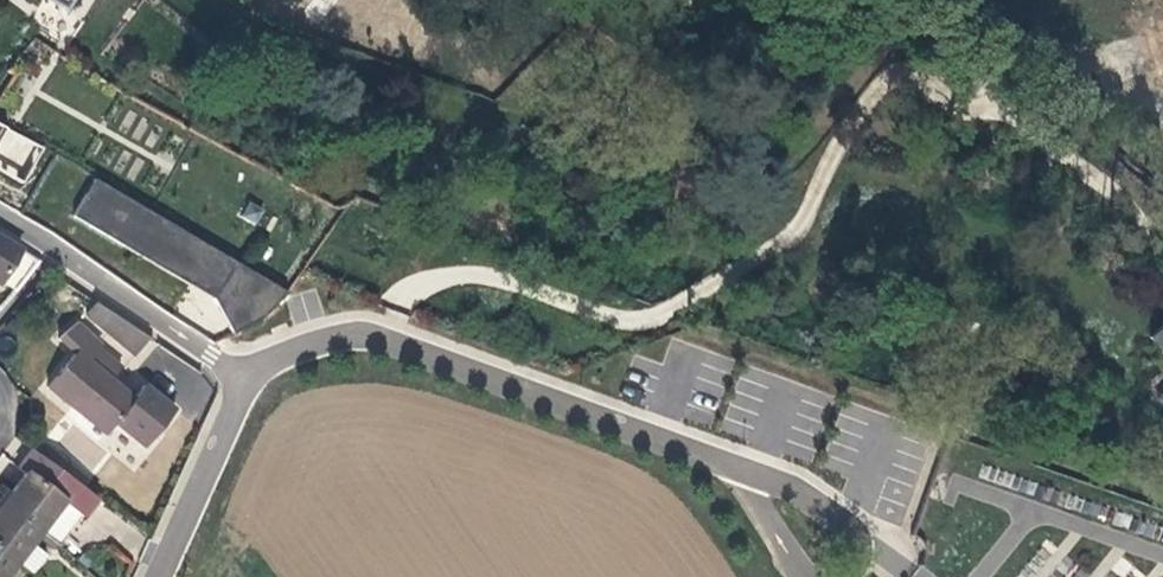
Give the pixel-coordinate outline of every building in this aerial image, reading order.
[(7,4),(44,28),(59,14),(67,0),(10,0),(7,4)] [(24,184),(45,148),(0,122),(0,171),(24,184)] [(249,339),(281,285),(94,178),(72,217),(231,308),(222,323),(249,339)] [(129,358),(141,340),(88,306),(81,318),(129,358)] [(1141,340),(1162,362),(1162,319),(1141,340)] [(139,450),(168,413),(138,388),(128,401),(105,383),(116,370),(91,350),(95,346),(71,328),(63,331),(52,342),(70,356),(42,390),(100,435),(108,424),(139,450)] [(1150,402),(1162,416),(1162,390),(1150,402)] [(94,502),(29,455),(14,473),(22,479),(8,497),(0,507),(0,576),(1,576),(10,566),(34,535),(54,550),(77,520),(80,521),(94,502)]
